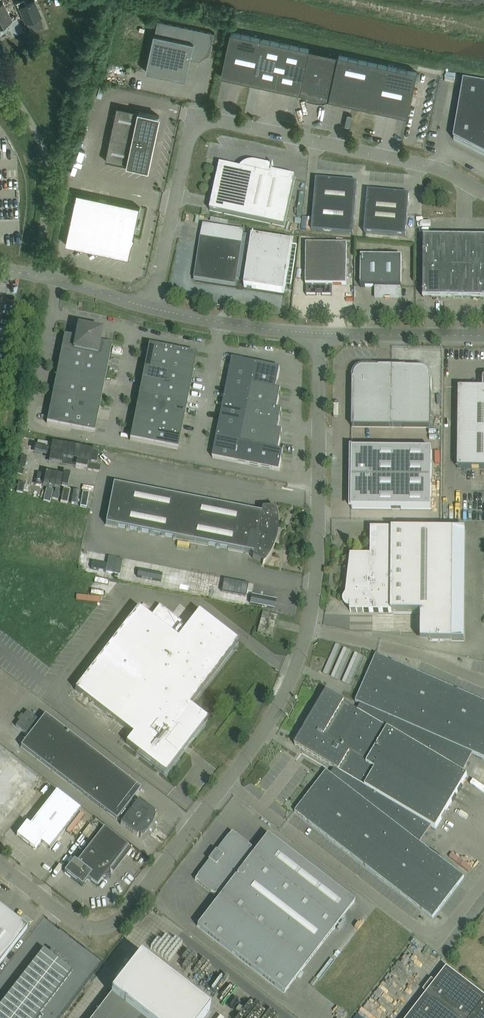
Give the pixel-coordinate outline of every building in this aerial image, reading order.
[(2,0),(0,2),(0,33),(9,28),(12,35),(22,30),(15,16),(14,17),(13,15),(10,17),(2,0)] [(33,0),(26,4),(24,0),(22,0),(17,2),(25,21),(30,32),(44,26),(39,15),(40,15),(33,0)] [(199,60),(209,53),(214,32),(157,20),(154,34),(154,33),(145,71),(185,80),(190,58),(199,60)] [(251,82),(260,38),(230,31),(221,75),(251,82)] [(275,87),(285,43),(260,38),(251,82),(275,87)] [(300,92),(309,48),(285,43),(275,87),(292,91),(300,92)] [(329,99),(338,55),(309,48),(300,92),(292,91),(294,92),(295,94),(297,95),(299,97),(302,98),(303,99),(306,100),(307,101),(307,104),(317,106),(318,103),(320,103),(323,103),(328,103),(333,102),(336,101),(339,101),(329,99)] [(378,109),(388,65),(338,55),(329,99),(339,101),(378,109)] [(417,72),(388,65),(378,109),(407,116),(417,72)] [(463,81),(453,140),(483,156),(483,85),(463,81)] [(159,115),(139,111),(117,106),(105,160),(147,169),(159,115)] [(272,165),(272,167),(255,163),(253,163),(251,163),(249,163),(247,163),(246,164),(244,165),(243,166),(242,167),(240,168),(239,169),(219,164),(209,211),(284,227),(295,177),(271,172),(273,165),(272,165)] [(316,180),(311,231),(353,235),(357,183),(316,180)] [(367,192),(365,220),(364,233),(405,237),(409,195),(367,192)] [(77,193),(66,244),(128,257),(131,245),(134,238),(133,237),(139,207),(77,193)] [(245,280),(252,237),(243,236),(244,231),(203,225),(200,238),(194,279),(235,286),(236,279),(245,280)] [(284,293),(292,243),(252,237),(245,280),(244,287),(284,293)] [(443,268),(443,237),(423,237),(423,267),(443,268)] [(463,268),(464,237),(443,237),(443,268),(463,268)] [(483,268),(483,238),(464,237),(463,268),(483,268)] [(306,285),(306,296),(332,296),(332,285),(346,286),(347,245),(306,244),(305,285),(306,285)] [(401,288),(401,269),(401,257),(360,256),(360,287),(375,287),(375,298),(400,298),(400,288),(401,288)] [(443,298),(443,268),(423,267),(423,298),(443,298)] [(463,298),(463,268),(443,268),(443,298),(463,298)] [(483,298),(483,268),(463,268),(463,298),(483,298)] [(76,400),(90,329),(78,327),(76,334),(75,338),(64,336),(52,395),(76,400)] [(102,332),(90,329),(76,400),(100,404),(111,346),(100,343),(102,332)] [(170,362),(172,350),(148,345),(146,357),(170,362)] [(194,367),(196,356),(196,355),(172,350),(170,362),(194,367)] [(167,374),(170,362),(146,357),(143,369),(167,374)] [(252,384),(256,364),(232,359),(228,379),(252,384)] [(191,379),(194,367),(170,362),(167,374),(191,379)] [(280,369),(256,364),(252,384),(276,389),(280,369)] [(392,367),(378,367),(378,368),(362,368),(360,369),(357,370),(356,372),(354,374),(354,376),(354,379),(352,379),(352,427),(392,427),(392,367)] [(405,368),(392,367),(392,427),(431,427),(431,380),(430,380),(430,378),(430,376),(429,374),(428,373),(427,371),(426,370),(424,369),(422,368),(420,368),(419,368),(405,368)] [(165,386),(167,374),(143,369),(141,381),(165,386)] [(189,390),(191,379),(167,374),(165,386),(189,390)] [(483,378),(483,379),(482,380),(482,381),(482,388),(458,388),(457,468),(483,469),(483,378)] [(248,404),(252,384),(228,379),(224,399),(248,404)] [(163,397),(165,386),(141,381),(139,393),(163,397)] [(280,390),(276,389),(252,384),(248,404),(276,410),(280,390)] [(187,402),(189,390),(165,386),(163,397),(187,402)] [(160,409),(163,397),(139,393),(136,404),(160,409)] [(73,414),(76,400),(52,395),(49,409),(73,414)] [(184,414),(187,402),(163,397),(160,409),(184,414)] [(244,424),(248,404),(224,399),(220,419),(244,424)] [(97,419),(100,404),(76,400),(73,414),(97,419)] [(158,421),(160,409),(136,404),(134,416),(158,421)] [(277,430),(281,412),(281,411),(276,410),(248,404),(244,424),(277,430)] [(70,428),(73,414),(49,409),(46,424),(70,428)] [(182,426),(184,414),(160,409),(158,421),(182,426)] [(94,433),(97,419),(73,414),(70,428),(94,433)] [(156,433),(158,421),(134,416),(132,428),(156,433)] [(278,451),(282,432),(282,431),(277,430),(244,424),(220,419),(216,438),(240,443),(278,451)] [(180,437),(182,426),(158,421),(156,433),(180,437)] [(153,445),(156,433),(132,428),(129,440),(153,445)] [(177,450),(180,437),(156,433),(153,445),(177,450)] [(236,463),(240,443),(216,438),(212,458),(236,463)] [(283,452),(278,451),(240,443),(236,463),(279,471),(283,452)] [(431,450),(352,449),(351,508),(430,509),(431,450)] [(277,529),(277,528),(277,525),(277,523),(277,520),(277,517),(276,515),(275,512),(275,509),(274,507),(273,507),(274,508),(262,509),(261,514),(113,484),(105,524),(253,554),(252,558),(263,563),(262,564),(262,565),(264,563),(265,561),(267,559),(268,557),(270,555),(271,553),(272,550),(273,549),(274,546),(274,539),(275,535),(277,529)] [(452,641),(453,530),(370,529),(370,556),(350,556),(346,595),(347,596),(349,597),(346,601),(346,602),(346,603),(346,604),(347,604),(347,605),(348,605),(349,605),(350,605),(350,612),(421,613),(421,633),(429,633),(429,641),(452,641)] [(238,643),(198,612),(187,627),(159,606),(150,618),(138,608),(75,690),(132,735),(125,744),(165,774),(207,720),(189,706),(238,643)] [(257,633),(271,637),(277,617),(262,613),(257,633)] [(376,655),(355,702),(360,704),(357,710),(345,703),(326,692),(294,745),(334,769),(330,774),(326,771),(294,812),(433,918),(464,877),(419,842),(431,826),(435,828),(467,775),(462,773),(472,753),(483,759),(483,702),(376,655)] [(23,717),(21,715),(17,720),(19,722),(15,727),(28,737),(32,732),(32,731),(29,729),(37,720),(27,712),(23,717)] [(141,789),(45,715),(32,731),(32,732),(28,737),(20,747),(86,799),(91,792),(97,796),(92,803),(137,838),(138,835),(139,836),(140,837),(141,836),(143,834),(145,833),(147,832),(148,830),(149,829),(150,827),(151,826),(152,824),(153,823),(154,821),(154,820),(155,818),(155,817),(154,816),(153,816),(155,814),(138,801),(136,804),(132,801),(141,789)] [(6,823),(36,780),(0,755),(0,823),(6,823)] [(49,851),(61,836),(80,810),(56,792),(29,826),(26,824),(16,836),(34,850),(40,843),(49,851)] [(91,792),(86,799),(92,803),(97,796),(91,792)] [(128,847),(126,846),(104,828),(77,863),(74,860),(64,873),(82,887),(87,880),(97,887),(103,879),(110,878),(109,871),(128,847)] [(209,861),(195,880),(215,895),(216,893),(220,896),(197,926),(284,994),(355,902),(267,835),(254,853),(250,850),(251,848),(232,832),(217,851),(216,850),(208,860),(209,861)] [(0,907),(0,963),(27,928),(0,907)] [(0,1005),(0,1017),(36,1017),(71,972),(57,961),(60,958),(55,954),(52,957),(43,950),(0,1005)] [(209,1012),(139,958),(111,995),(93,1017),(204,1017),(209,1012)] [(447,968),(408,1017),(483,1017),(483,997),(447,968)]
